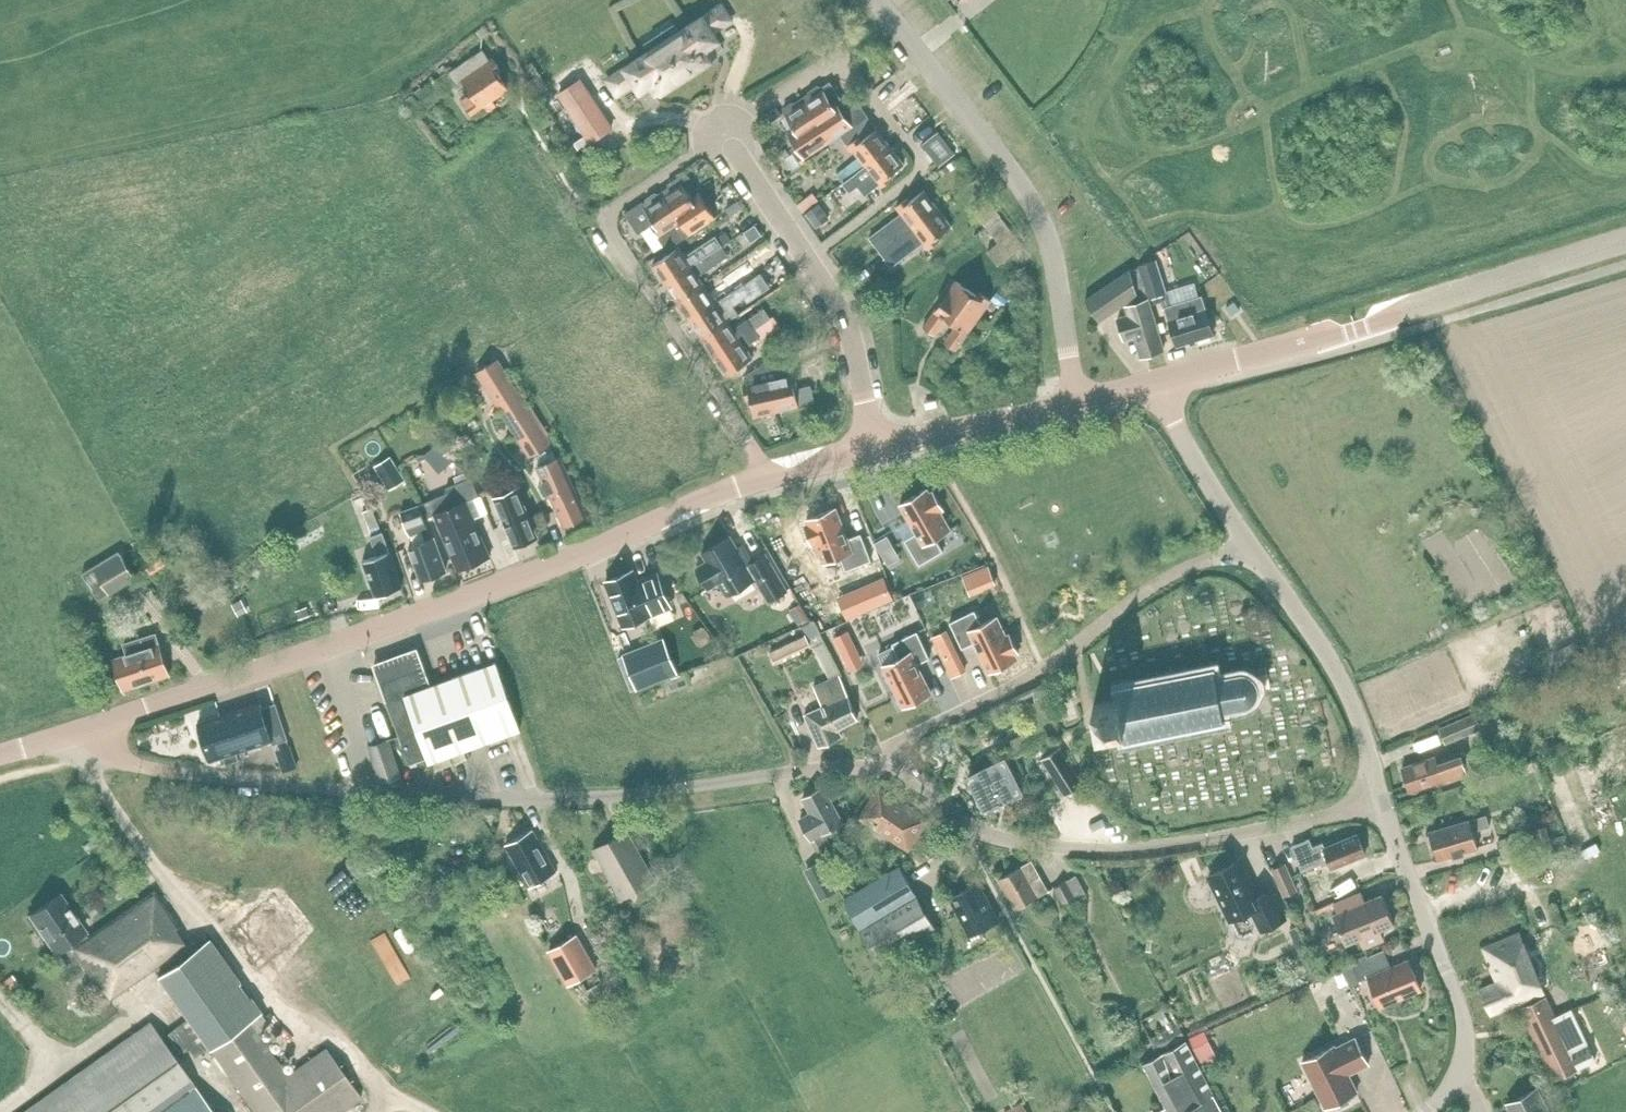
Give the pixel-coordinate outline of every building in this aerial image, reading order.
[(722,6),(665,43),(687,76),(717,55),(711,45),(719,40),(714,32),(731,20),(722,6)] [(665,43),(609,80),(618,94),(636,83),(642,91),(649,85),(656,95),(687,76),(665,43)] [(494,58),(491,60),(484,49),(450,71),(446,64),(438,69),(443,75),(405,101),(415,114),(424,108),(420,102),(454,80),(457,85),(463,80),(472,93),(463,99),(472,114),(510,88),(499,72),(502,70),(494,58)] [(541,87),(547,83),(533,63),(527,67),(541,87)] [(611,130),(580,82),(559,96),(591,143),(611,130)] [(831,140),(842,133),(868,115),(859,103),(844,114),(837,103),(842,99),(831,82),(822,88),(816,87),(808,92),(806,98),(804,100),(831,140)] [(800,161),(831,140),(804,100),(797,105),(790,104),(784,108),(784,110),(787,116),(782,118),(791,132),(789,134),(796,145),(791,148),(794,153),(800,161)] [(776,107),(766,114),(771,121),(781,114),(776,107)] [(891,146),(878,128),(868,115),(842,133),(859,156),(837,173),(844,182),(850,177),(891,146)] [(957,154),(940,132),(923,145),(941,167),(957,154)] [(719,170),(730,164),(719,145),(708,150),(719,170)] [(850,177),(844,182),(851,191),(857,186),(865,196),(880,184),(882,186),(894,178),(891,174),(905,164),(891,146),(850,177)] [(693,197),(688,189),(695,184),(688,173),(686,174),(682,180),(678,178),(670,184),(669,188),(662,193),(664,195),(690,234),(716,217),(700,192),(693,197)] [(882,252),(939,208),(925,190),(911,201),(909,197),(897,206),(906,217),(899,223),(895,219),(871,237),(882,252)] [(643,203),(627,213),(640,232),(652,224),(668,248),(690,234),(664,195),(662,193),(659,195),(655,194),(648,198),(648,202),(644,204),(643,203)] [(736,200),(716,214),(725,226),(745,212),(736,200)] [(817,205),(806,213),(817,227),(827,219),(817,205)] [(939,208),(882,252),(893,266),(917,247),(914,243),(921,237),(930,248),(941,240),(939,236),(953,226),(939,208)] [(997,265),(1022,247),(999,215),(985,226),(998,243),(987,251),(997,265)] [(756,225),(745,232),(752,242),(763,235),(756,225)] [(726,231),(718,237),(723,245),(732,239),(726,231)] [(666,283),(723,245),(718,237),(716,235),(692,252),(693,254),(687,258),(680,247),(653,264),(666,283)] [(730,255),(724,246),(723,245),(666,283),(678,301),(705,284),(699,276),(730,255)] [(1150,298),(1167,293),(1157,260),(1140,265),(1141,267),(1139,267),(1149,300),(1150,299),(1150,298)] [(1165,350),(1149,300),(1139,267),(1131,269),(1086,300),(1100,321),(1139,296),(1141,302),(1126,307),(1129,315),(1119,319),(1125,339),(1135,336),(1142,357),(1165,350)] [(678,301),(690,320),(751,279),(746,270),(741,273),(741,272),(719,286),(720,288),(711,293),(705,284),(678,301)] [(751,279),(690,320),(702,338),(728,320),(739,313),(734,305),(745,298),(748,303),(761,294),(771,287),(761,272),(751,279)] [(953,320),(974,292),(958,280),(925,326),(936,334),(949,317),(953,320)] [(957,349),(970,332),(992,299),(981,291),(978,295),(974,292),(953,320),(959,324),(947,341),(957,349)] [(998,292),(993,299),(1003,307),(1008,300),(998,292)] [(1178,346),(1196,341),(1214,335),(1206,309),(1206,310),(1202,297),(1166,307),(1178,346)] [(728,320),(702,338),(727,375),(753,357),(746,346),(761,336),(766,343),(784,331),(774,317),(772,318),(765,308),(734,329),(728,320)] [(535,454),(550,445),(546,439),(497,360),(479,371),(490,388),(523,442),(532,456),(535,454)] [(778,411),(785,409),(815,403),(811,385),(800,388),(797,374),(793,375),(789,361),(767,365),(778,411)] [(756,416),(778,411),(767,365),(759,367),(746,375),(749,385),(745,386),(748,399),(752,399),(756,416)] [(439,444),(417,445),(419,468),(441,467),(439,444)] [(391,456),(376,465),(390,489),(405,480),(391,456)] [(588,517),(573,484),(561,456),(537,466),(565,527),(588,517)] [(479,496),(478,494),(471,477),(468,479),(465,472),(455,476),(458,482),(447,487),(449,492),(420,504),(420,505),(426,518),(435,514),(458,569),(490,556),(467,501),(479,496)] [(491,488),(515,546),(538,537),(518,489),(511,480),(491,488)] [(928,488),(901,504),(918,533),(905,540),(920,565),(944,551),(936,538),(951,529),(941,511),(944,509),(934,491),(931,493),(928,488)] [(425,518),(426,518),(420,505),(402,512),(410,535),(412,534),(415,544),(409,546),(421,579),(446,570),(435,537),(426,540),(422,530),(428,528),(425,518)] [(381,532),(371,507),(363,510),(373,535),(371,536),(378,555),(363,560),(376,595),(402,586),(383,532),(381,532)] [(809,524),(806,525),(813,544),(817,543),(825,562),(841,556),(846,570),(872,560),(862,533),(849,538),(836,508),(808,519),(809,524)] [(787,590),(766,554),(753,562),(743,546),(738,549),(731,536),(703,552),(708,561),(697,567),(709,588),(719,582),(726,595),(756,578),(769,601),(787,590)] [(887,536),(876,543),(880,549),(891,543),(887,536)] [(101,599),(137,578),(121,551),(84,573),(101,599)] [(989,567),(964,576),(971,594),(995,585),(989,567)] [(672,607),(658,573),(637,582),(633,571),(608,581),(626,625),(672,607)] [(850,599),(842,603),(848,617),(893,598),(884,579),(848,595),(850,599)] [(243,601),(234,605),(239,614),(248,610),(243,601)] [(800,603),(790,610),(799,624),(809,618),(800,603)] [(305,607),(296,610),(299,619),(309,616),(305,607)] [(976,610),(950,622),(963,648),(976,642),(990,672),(1018,659),(1016,654),(1019,652),(1010,634),(1007,636),(998,616),(982,624),(976,610)] [(813,622),(803,627),(830,680),(841,675),(833,658),(814,622),(813,622)] [(848,631),(836,638),(847,661),(860,655),(848,631)] [(885,664),(884,665),(904,707),(932,693),(918,664),(931,657),(918,631),(893,643),(895,647),(900,657),(885,664)] [(120,657),(130,688),(171,675),(160,644),(157,635),(123,646),(126,655),(120,657)] [(770,651),(774,661),(810,643),(806,635),(770,651)] [(666,647),(627,662),(637,688),(677,673),(666,647)] [(506,734),(521,729),(496,662),(431,685),(418,649),(374,664),(410,764),(429,757),(430,762),(434,761),(437,770),(468,759),(465,749),(491,740),(493,745),(508,740),(506,734)] [(1243,672),(1217,677),(1215,668),(1115,688),(1117,701),(1094,705),(1099,732),(1123,727),(1125,739),(1225,719),(1223,710),(1249,705),(1252,704),(1254,702),(1256,700),(1257,697),(1258,695),(1259,692),(1259,689),(1259,686),(1258,683),(1257,681),(1255,678),(1253,676),(1251,675),(1248,673),(1245,673),(1243,672)] [(859,719),(843,681),(841,675),(830,680),(814,686),(823,707),(805,715),(820,746),(842,736),(839,729),(859,719)] [(277,706),(263,710),(260,703),(199,723),(211,760),(225,756),(227,763),(240,758),(238,751),(273,740),(274,744),(289,739),(277,706)] [(1440,729),(1445,740),(1446,743),(1482,728),(1475,714),(1440,729)] [(381,783),(402,776),(390,738),(369,745),(381,783)] [(1066,796),(1085,784),(1061,748),(1042,760),(1066,796)] [(1579,775),(1594,768),(1586,752),(1571,759),(1579,775)] [(294,753),(281,757),(285,769),(298,765),(294,753)] [(1411,791),(1473,770),(1468,755),(1439,765),(1436,756),(1403,767),(1411,791)] [(1023,791),(1006,757),(984,769),(970,776),(987,809),(1023,791)] [(908,849),(928,818),(879,785),(859,817),(908,849)] [(847,828),(843,822),(824,787),(803,798),(812,814),(801,820),(812,839),(815,837),(827,859),(847,828)] [(1474,831),(1490,826),(1487,815),(1431,831),(1439,859),(1479,847),(1474,831)] [(531,886),(557,871),(533,830),(507,844),(531,886)] [(622,898),(655,879),(628,831),(594,850),(622,898)] [(1303,870),(1329,860),(1333,868),(1366,855),(1358,835),(1325,848),(1324,843),(1313,847),(1310,839),(1293,846),(1303,870)] [(1017,908),(1049,890),(1032,860),(1000,878),(1017,908)] [(1240,860),(1210,875),(1232,919),(1253,909),(1263,930),(1286,919),(1272,889),(1258,896),(1240,860)] [(1285,894),(1298,888),(1286,864),(1273,870),(1285,894)] [(918,896),(907,876),(901,865),(845,899),(862,929),(918,896)] [(1078,900),(1087,895),(1077,876),(1055,888),(1064,903),(1075,896),(1078,900)] [(970,935),(999,919),(979,882),(950,897),(970,935)] [(186,945),(175,930),(180,927),(155,891),(89,937),(60,895),(29,917),(53,952),(70,941),(109,998),(152,969),(188,1019),(164,1037),(178,1056),(188,1048),(195,1057),(209,1047),(255,1111),(341,1111),(361,1098),(327,1049),(287,1076),(249,1021),(262,1012),(210,939),(198,947),(193,940),(186,945)] [(1335,912),(1334,913),(1347,945),(1348,945),(1348,943),(1361,938),(1365,948),(1367,948),(1366,947),(1382,940),(1383,941),(1384,940),(1380,930),(1393,925),(1394,926),(1395,925),(1382,893),(1380,894),(1381,895),(1365,902),(1361,891),(1360,892),(1360,893),(1337,902),(1336,901),(1335,902),(1339,912),(1336,914),(1335,912)] [(934,926),(920,900),(918,896),(862,929),(878,957),(934,926)] [(1290,929),(1301,952),(1308,949),(1298,926),(1290,929)] [(1556,1016),(1548,997),(1547,995),(1543,997),(1541,993),(1545,991),(1520,932),(1484,947),(1498,982),(1481,989),(1491,1013),(1522,1000),(1525,1005),(1520,1006),(1555,1080),(1596,1061),(1572,1010),(1556,1016)] [(604,982),(577,936),(550,951),(570,986),(581,979),(588,991),(604,982)] [(1385,951),(1344,968),(1354,990),(1362,987),(1361,982),(1369,979),(1381,1007),(1389,1003),(1390,1005),(1402,1001),(1401,998),(1421,990),(1409,960),(1392,967),(1385,951)] [(1,982),(7,991),(19,982),(13,974),(1,982)] [(1159,1053),(1187,1039),(1180,1024),(1174,1027),(1164,1008),(1158,1011),(1168,1031),(1152,1038),(1159,1053)] [(25,1111),(166,1111),(197,1090),(150,1024),(25,1111)] [(1205,1032),(1191,1038),(1195,1046),(1208,1040),(1205,1032)] [(1338,1043),(1303,1061),(1327,1108),(1336,1103),(1339,1109),(1355,1101),(1352,1095),(1362,1090),(1353,1072),(1373,1062),(1360,1036),(1340,1046),(1338,1043)] [(1186,1041),(1145,1063),(1169,1108),(1160,1111),(1224,1111),(1186,1041)] [(1537,1089),(1508,1103),(1512,1111),(1549,1111),(1537,1089)] [(166,1111),(213,1111),(197,1090),(166,1111)] [(1003,1111),(1004,1111),(1029,1111),(1024,1102),(1003,1111)]
